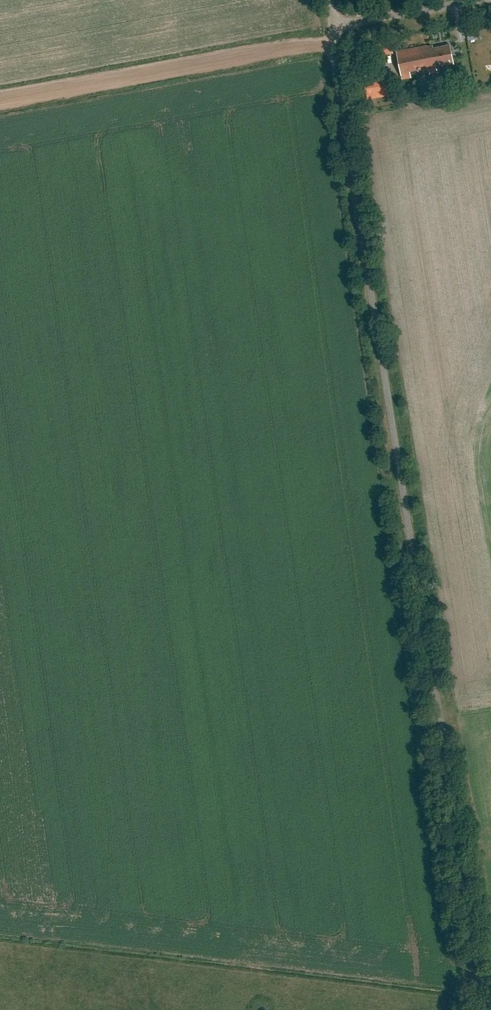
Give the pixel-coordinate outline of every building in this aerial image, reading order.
[(397,53),(401,78),(455,68),(451,44),(397,53)] [(370,81),(372,99),(387,97),(384,79),(370,81)]
